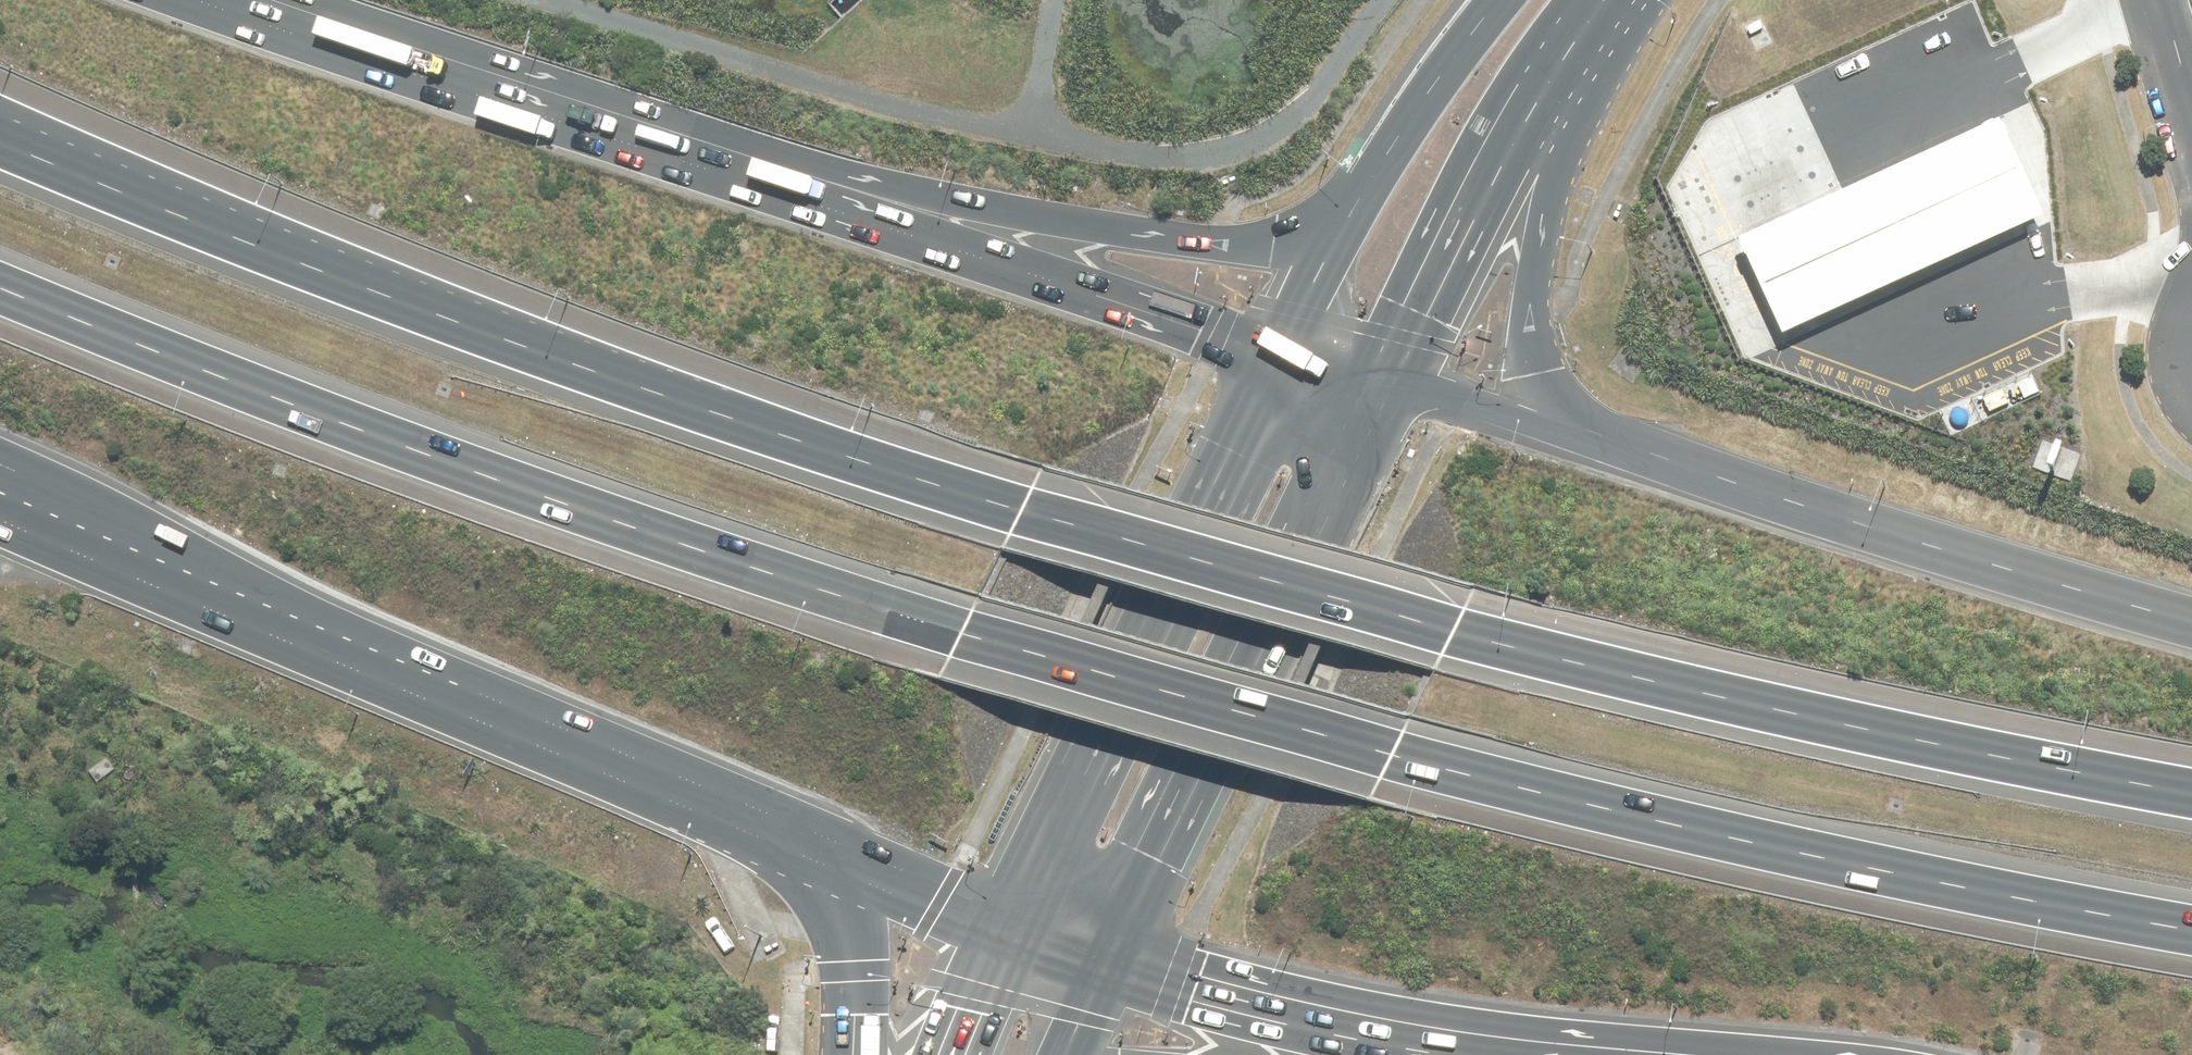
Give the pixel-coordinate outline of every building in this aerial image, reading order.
[(2035,97),(1740,235),(1787,335),(2056,209),(2046,122),(2035,97)]
